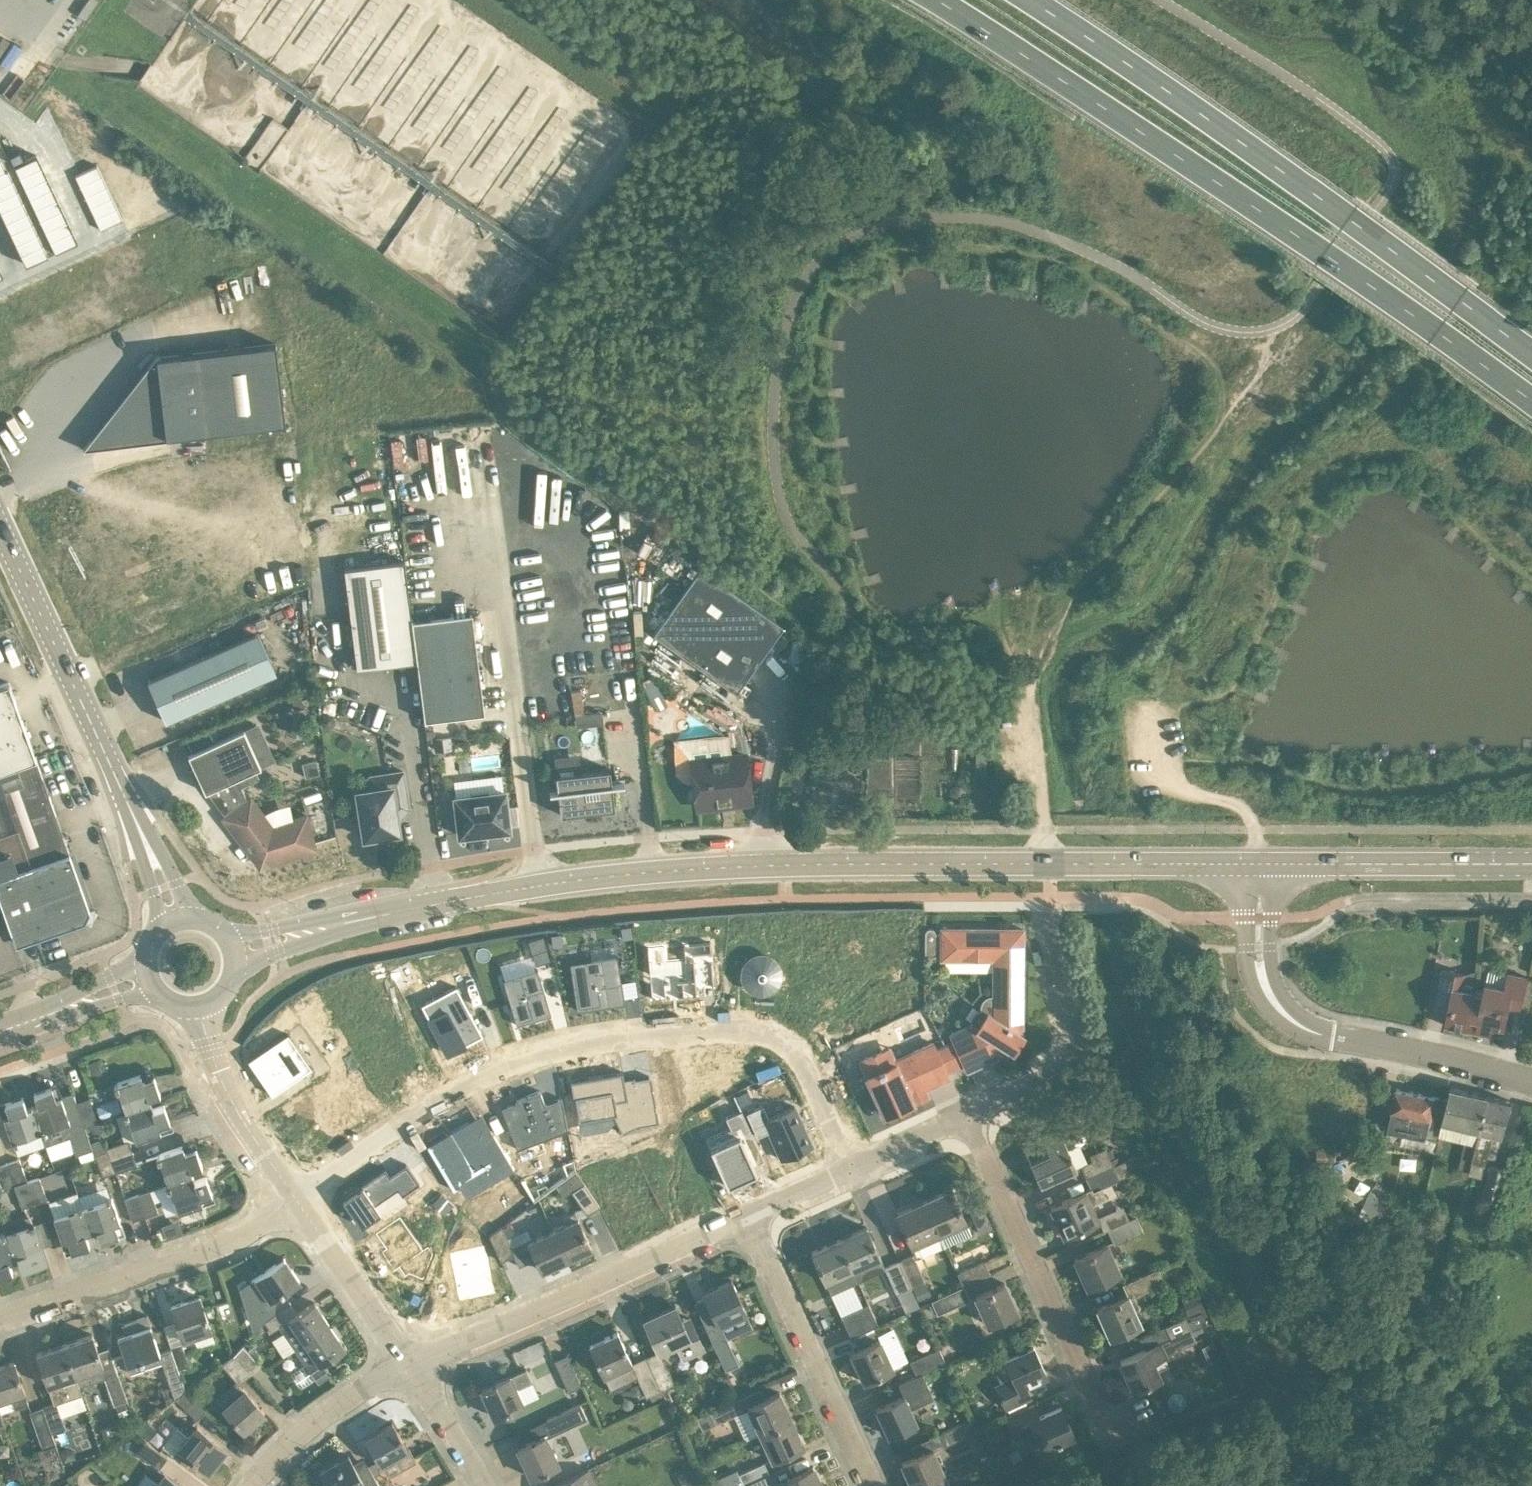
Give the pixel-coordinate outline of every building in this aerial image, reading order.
[(0,127),(0,187),(39,267),(90,244),(48,157),(22,169),(2,126),(0,127)] [(109,168),(87,179),(113,233),(135,222),(109,168)] [(15,278),(0,247),(0,285),(15,278)] [(285,423),(275,344),(161,358),(160,356),(156,356),(83,450),(170,439),(170,437),(285,423)] [(172,548),(173,577),(232,575),(231,546),(172,548)] [(416,662),(412,621),(404,561),(343,568),(356,669),(416,662)] [(783,626),(700,567),(653,634),(736,693),(783,626)] [(412,621),(416,662),(417,666),(424,721),(484,713),(471,614),(412,621)] [(258,632),(148,681),(166,721),(276,673),(258,632)] [(16,944),(85,920),(89,910),(9,682),(0,686),(0,900),(8,923),(16,944)] [(300,697),(292,701),(296,709),(304,705),(300,697)] [(603,723),(602,713),(601,710),(588,712),(590,725),(603,723)] [(327,731),(333,729),(335,723),(333,718),(328,716),(322,718),(320,723),(322,728),(327,731)] [(259,723),(243,730),(188,755),(205,793),(276,761),(259,723)] [(505,740),(499,734),(495,740),(501,745),(505,740)] [(452,749),(450,737),(433,739),(435,751),(452,749)] [(744,753),(725,756),(691,760),(694,788),(697,808),(751,801),(744,753)] [(985,754),(974,754),(974,768),(985,768),(985,754)] [(315,760),(302,764),(305,777),(319,774),(315,760)] [(556,775),(560,815),(614,809),(609,769),(556,775)] [(373,789),(353,816),(361,822),(363,838),(374,837),(382,842),(388,834),(399,833),(396,811),(409,809),(403,771),(388,774),(391,786),(373,789)] [(492,832),(509,830),(504,791),(488,793),(487,790),(471,792),(471,795),(454,797),(459,836),(476,834),(476,837),(493,835),(492,832)] [(272,825),(253,798),(225,819),(255,859),(268,864),(314,849),(303,814),(290,818),(291,820),(272,825)] [(8,923),(0,900),(0,926),(8,923)] [(621,927),(622,937),(632,935),(631,926),(621,927)] [(943,1044),(954,1068),(964,1064),(967,1071),(991,1060),(989,1055),(1005,1047),(1010,1042),(1012,1042),(1014,1042),(1016,1041),(1018,1039),(1019,1037),(1019,1035),(1021,1034),(1021,1035),(1022,1036),(1023,1035),(1022,1034),(1022,929),(941,929),(941,933),(935,933),(934,931),(934,929),(932,928),(929,927),(926,928),(924,932),(924,955),(935,956),(935,954),(939,954),(939,960),(991,960),(991,995),(988,995),(984,996),(982,999),(979,1004),(979,1008),(984,1011),(975,1026),(969,1023),(948,1033),(951,1040),(943,1044)] [(551,935),(553,945),(563,943),(561,934),(551,935)] [(528,940),(532,953),(547,948),(543,935),(528,940)] [(550,960),(547,948),(532,953),(536,965),(550,960)] [(617,954),(569,962),(576,1009),(624,1001),(617,954)] [(779,975),(779,973),(779,970),(778,968),(778,966),(777,964),(775,962),(774,960),(772,958),(770,957),(768,956),(766,955),(763,955),(761,955),(759,955),(756,955),(754,956),(752,957),(750,958),(748,960),(747,962),(745,964),(744,966),(744,968),(743,970),(743,973),(743,975),(744,977),(744,980),(745,982),(747,984),(748,985),(750,987),(752,988),(754,989),(756,990),(759,991),(761,991),(763,991),(766,990),(768,989),(770,988),(772,987),(774,985),(775,984),(777,982),(778,980),(778,977),(779,975)] [(393,971),(399,984),(420,973),(413,960),(393,971)] [(550,1015),(536,969),(502,979),(516,1025),(550,1015)] [(1468,1030),(1475,992),(1462,989),(1465,974),(1442,969),(1436,999),(1450,1002),(1445,1025),(1468,1030)] [(1468,1030),(1469,1030),(1494,1035),(1496,1027),(1506,1029),(1511,1004),(1522,1007),(1529,977),(1508,973),(1505,987),(1485,983),(1483,994),(1475,992),(1468,1030)] [(439,995),(421,1005),(447,1054),(466,1044),(465,1044),(482,1035),(456,987),(440,996),(439,995)] [(398,1012),(369,1027),(398,1080),(426,1065),(398,1012)] [(288,1034),(248,1061),(272,1095),(312,1068),(288,1034)] [(954,1068),(943,1044),(936,1047),(932,1040),(888,1060),(883,1049),(859,1059),(884,1116),(913,1102),(911,1097),(948,1079),(945,1072),(954,1068)] [(86,1063),(90,1077),(102,1073),(97,1059),(86,1063)] [(327,1073),(280,1105),(311,1146),(358,1114),(327,1073)] [(126,1112),(150,1104),(148,1098),(160,1094),(154,1076),(142,1080),(140,1075),(116,1083),(116,1085),(114,1085),(115,1089),(117,1089),(126,1112)] [(1448,1100),(1444,1120),(1482,1130),(1490,1096),(1451,1087),(1448,1100)] [(72,1094),(61,1097),(56,1099),(52,1088),(34,1094),(38,1105),(32,1107),(41,1132),(45,1145),(45,1146),(70,1138),(76,1155),(92,1150),(72,1094)] [(1444,1120),(1448,1100),(1396,1089),(1388,1128),(1438,1140),(1439,1136),(1440,1137),(1444,1120)] [(752,1100),(747,1090),(736,1095),(740,1105),(752,1100)] [(518,1107),(502,1114),(518,1155),(569,1134),(562,1102),(545,1109),(540,1095),(527,1100),(526,1098),(516,1102),(517,1105),(518,1107)] [(1488,1157),(1498,1159),(1512,1102),(1490,1096),(1482,1130),(1478,1146),(1469,1180),(1471,1180),(1472,1174),(1483,1177),(1488,1157)] [(84,1125),(96,1121),(89,1097),(76,1101),(84,1125)] [(41,1132),(32,1107),(27,1109),(23,1098),(5,1104),(9,1115),(3,1117),(11,1141),(13,1141),(14,1143),(19,1142),(18,1139),(40,1132),(41,1132)] [(101,1120),(122,1113),(118,1100),(96,1107),(101,1120)] [(126,1119),(128,1118),(136,1141),(160,1132),(159,1127),(170,1123),(164,1105),(152,1109),(150,1104),(126,1112),(126,1114),(124,1114),(126,1119)] [(1078,1104),(1055,1114),(1058,1121),(1082,1112),(1078,1104)] [(753,1164),(764,1159),(745,1119),(734,1124),(739,1135),(710,1148),(728,1186),(757,1173),(753,1164)] [(514,1169),(490,1129),(477,1137),(467,1121),(426,1145),(453,1190),(494,1165),(501,1177),(514,1169)] [(1058,1129),(1041,1137),(1049,1154),(1030,1163),(1040,1186),(1076,1169),(1058,1129)] [(105,1148),(106,1151),(110,1161),(133,1153),(129,1143),(128,1140),(124,1141),(105,1148)] [(1456,1177),(1469,1180),(1478,1146),(1464,1142),(1456,1177)] [(168,1184),(192,1175),(190,1170),(202,1166),(196,1148),(184,1152),(182,1146),(158,1155),(159,1157),(156,1158),(158,1162),(160,1162),(168,1184)] [(1119,1162),(1117,1156),(1115,1157),(1111,1148),(1106,1150),(1105,1147),(1089,1155),(1091,1160),(1079,1166),(1085,1178),(1119,1162)] [(1317,1165),(1336,1164),(1335,1148),(1315,1149),(1317,1165)] [(114,1172),(110,1161),(106,1151),(94,1156),(94,1157),(95,1157),(102,1176),(114,1172)] [(110,1161),(114,1172),(136,1164),(133,1153),(110,1161)] [(27,1183),(27,1181),(18,1158),(6,1163),(13,1184),(14,1187),(26,1183),(27,1183)] [(521,1179),(534,1201),(555,1185),(575,1171),(576,1170),(574,1164),(573,1159),(521,1179)] [(1119,1162),(1085,1178),(1090,1189),(1050,1207),(1063,1236),(1099,1220),(1091,1202),(1105,1196),(1101,1187),(1130,1173),(1124,1159),(1119,1162)] [(13,1184),(6,1163),(0,1165),(0,1189),(13,1184)] [(1510,1168),(1497,1165),(1491,1164),(1483,1198),(1502,1203),(1510,1168)] [(343,1199),(341,1201),(358,1225),(376,1213),(372,1206),(397,1189),(402,1196),(418,1185),(405,1165),(388,1176),(384,1169),(342,1198),(343,1199)] [(170,1190),(178,1213),(202,1204),(201,1199),(212,1195),(206,1177),(194,1181),(192,1175),(168,1184),(168,1186),(166,1186),(167,1191),(170,1190)] [(26,1183),(33,1203),(46,1199),(39,1177),(27,1181),(27,1183),(26,1183)] [(1399,1204),(1377,1181),(1369,1189),(1357,1221),(1386,1252),(1407,1232),(1389,1213),(1399,1204)] [(581,1206),(586,1214),(598,1206),(583,1182),(571,1190),(581,1206)] [(21,1207),(33,1203),(26,1183),(14,1187),(21,1207)] [(1353,1223),(1355,1218),(1365,1194),(1345,1185),(1339,1199),(1332,1214),(1353,1223)] [(924,1201),(944,1246),(971,1234),(951,1188),(949,1189),(949,1190),(924,1201)] [(157,1212),(149,1190),(124,1199),(131,1221),(157,1212)] [(441,1192),(432,1203),(445,1215),(454,1204),(441,1192)] [(82,1207),(91,1232),(96,1230),(100,1242),(118,1236),(114,1224),(120,1222),(111,1197),(110,1195),(105,1196),(106,1199),(84,1206),(82,1207)] [(965,1202),(973,1218),(985,1212),(978,1196),(965,1202)] [(921,1256),(944,1246),(924,1201),(898,1213),(898,1212),(897,1213),(915,1254),(921,1256)] [(85,1234),(91,1232),(82,1207),(81,1207),(80,1204),(76,1206),(77,1208),(53,1217),(62,1242),(67,1240),(71,1252),(89,1246),(85,1234)] [(552,1228),(566,1260),(591,1249),(577,1217),(573,1210),(561,1215),(565,1222),(552,1228)] [(1135,1216),(1106,1229),(1113,1245),(1142,1232),(1135,1216)] [(37,1251),(43,1249),(34,1223),(5,1233),(14,1259),(19,1257),(23,1269),(41,1262),(37,1251)] [(566,1260),(552,1228),(530,1238),(510,1247),(506,1237),(501,1226),(489,1236),(501,1262),(513,1256),(518,1267),(536,1259),(541,1271),(566,1260)] [(852,1268),(879,1256),(866,1227),(839,1240),(852,1268)] [(166,1238),(162,1229),(155,1232),(158,1241),(166,1238)] [(14,1259),(5,1233),(0,1234),(0,1276),(12,1272),(9,1261),(14,1259)] [(858,1281),(852,1268),(839,1240),(812,1252),(825,1281),(830,1294),(858,1281)] [(1121,1272),(1108,1244),(1074,1259),(1087,1287),(1121,1272)] [(482,1248),(447,1258),(461,1304),(495,1294),(482,1248)] [(898,1260),(910,1287),(923,1281),(911,1254),(898,1260)] [(273,1315),(290,1303),(283,1293),(300,1282),(284,1258),(254,1278),(269,1300),(256,1309),(264,1321),(273,1315)] [(910,1287),(898,1260),(884,1266),(885,1269),(896,1293),(910,1287)] [(962,1286),(964,1285),(990,1273),(984,1261),(956,1273),(962,1286)] [(1158,1268),(1140,1276),(1122,1284),(1127,1295),(1096,1309),(1110,1338),(1142,1324),(1134,1306),(1137,1305),(1133,1295),(1164,1281),(1158,1268)] [(719,1325),(728,1321),(746,1313),(731,1280),(703,1293),(711,1309),(700,1314),(721,1362),(733,1356),(719,1325)] [(929,1294),(923,1281),(910,1287),(916,1300),(929,1294)] [(1004,1283),(986,1292),(973,1298),(986,1326),(1017,1312),(1004,1283)] [(964,1285),(962,1286),(930,1300),(931,1303),(936,1312),(937,1314),(970,1299),(964,1285)] [(1464,1304),(1472,1306),(1476,1291),(1467,1289),(1464,1304)] [(1189,1314),(1204,1307),(1197,1291),(1181,1298),(1189,1314)] [(211,1331),(206,1316),(199,1297),(171,1307),(183,1340),(211,1331)] [(294,1349),(329,1325),(314,1302),(297,1314),(290,1303),(273,1315),(264,1321),(271,1331),(279,1326),(283,1332),(294,1349)] [(877,1324),(871,1311),(867,1304),(841,1316),(851,1337),(877,1324)] [(644,1320),(658,1351),(659,1353),(660,1353),(676,1346),(682,1359),(704,1350),(694,1328),(686,1331),(675,1306),(644,1320)] [(177,1369),(171,1349),(160,1352),(147,1315),(124,1323),(128,1334),(117,1337),(130,1373),(144,1368),(162,1361),(174,1397),(184,1389),(178,1369),(177,1369)] [(1184,1317),(1158,1329),(1139,1338),(1145,1350),(1120,1361),(1133,1391),(1162,1378),(1157,1367),(1154,1361),(1163,1357),(1168,1355),(1167,1353),(1195,1340),(1184,1317)] [(329,1325),(294,1349),(315,1379),(328,1370),(324,1363),(345,1348),(329,1325)] [(660,1390),(645,1357),(632,1363),(617,1332),(589,1345),(608,1386),(635,1374),(645,1396),(649,1395),(660,1390)] [(64,1344),(75,1378),(101,1369),(104,1368),(97,1350),(92,1334),(64,1344)] [(894,1369),(881,1340),(850,1354),(864,1383),(894,1369)] [(177,1369),(178,1369),(189,1365),(181,1343),(170,1346),(171,1349),(177,1369)] [(51,1387),(75,1378),(64,1344),(36,1354),(48,1388),(51,1387)] [(260,1364),(252,1355),(242,1344),(231,1355),(248,1374),(260,1364)] [(1033,1346),(1015,1355),(1004,1359),(1012,1376),(993,1384),(1004,1410),(1012,1406),(1030,1398),(1025,1386),(1046,1376),(1033,1346)] [(916,1376),(921,1374),(920,1373),(944,1362),(938,1349),(909,1362),(916,1376)] [(658,1351),(645,1357),(660,1390),(667,1386),(673,1383),(660,1353),(659,1353),(658,1351)] [(238,1383),(248,1374),(231,1355),(220,1364),(235,1380),(238,1383)] [(581,1386),(576,1374),(567,1355),(555,1361),(569,1392),(581,1386)] [(12,1398),(15,1407),(28,1403),(14,1362),(0,1366),(0,1402),(12,1398)] [(104,1368),(101,1369),(104,1377),(113,1405),(115,1404),(125,1401),(127,1400),(117,1373),(114,1364),(104,1368)] [(481,1390),(494,1418),(524,1403),(516,1387),(531,1380),(526,1369),(481,1390)] [(326,1371),(315,1378),(315,1379),(318,1384),(329,1376),(326,1371)] [(921,1374),(916,1376),(898,1385),(904,1396),(876,1409),(889,1437),(918,1423),(911,1407),(931,1397),(921,1374)] [(264,1413),(242,1388),(222,1407),(243,1431),(264,1413)] [(202,1408),(193,1399),(184,1390),(176,1399),(196,1419),(204,1410),(202,1408)] [(779,1393),(764,1400),(746,1408),(758,1435),(791,1419),(779,1393)] [(709,1412),(715,1424),(732,1416),(742,1412),(736,1400),(709,1412)] [(125,1401),(115,1404),(117,1411),(127,1408),(125,1401)] [(42,1406),(52,1433),(65,1428),(56,1402),(42,1406)] [(1033,1405),(1015,1414),(1005,1418),(1013,1438),(1032,1429),(1042,1451),(1074,1436),(1061,1407),(1039,1417),(1033,1405)] [(51,1433),(52,1433),(42,1406),(29,1411),(42,1448),(37,1449),(48,1481),(66,1475),(51,1433)] [(553,1433),(577,1421),(570,1407),(546,1419),(553,1433)] [(791,1419),(758,1435),(770,1461),(803,1446),(791,1419)] [(936,1435),(941,1446),(976,1431),(971,1419),(936,1435)] [(1004,1427),(1000,1419),(988,1425),(992,1433),(1004,1427)] [(366,1438),(376,1455),(381,1465),(395,1458),(402,1470),(416,1462),(409,1448),(407,1449),(392,1423),(366,1438)] [(103,1438),(111,1435),(119,1432),(116,1425),(109,1427),(100,1429),(103,1438)] [(226,1449),(196,1426),(189,1435),(176,1426),(163,1444),(174,1453),(172,1455),(185,1464),(189,1458),(208,1473),(226,1449)] [(560,1465),(546,1435),(517,1448),(530,1478),(543,1472),(543,1473),(560,1465)] [(167,1456),(144,1440),(135,1451),(158,1467),(167,1456)] [(74,1452),(67,1447),(59,1450),(63,1463),(76,1458),(74,1452)] [(946,1475),(934,1449),(915,1457),(901,1463),(911,1485),(923,1485),(946,1475)] [(377,1482),(367,1465),(357,1471),(348,1456),(320,1471),(328,1485),(379,1485),(377,1482)] [(986,1457),(979,1461),(989,1483),(983,1485),(999,1485),(986,1457)] [(743,1485),(769,1474),(764,1461),(738,1474),(743,1485)] [(678,1475),(683,1485),(701,1485),(704,1485),(696,1467),(678,1475)] [(779,1483),(780,1485),(822,1485),(813,1467),(779,1483)] [(589,1469),(553,1485),(554,1485),(587,1485),(595,1482),(589,1469)] [(736,1470),(711,1481),(713,1485),(742,1485),(743,1485),(738,1474),(736,1470)] [(162,1472),(157,1481),(145,1473),(136,1485),(183,1485),(162,1472)] [(774,1485),(769,1474),(743,1485),(742,1485),(771,1485),(774,1485)] [(923,1485),(951,1485),(946,1475),(923,1485)]
